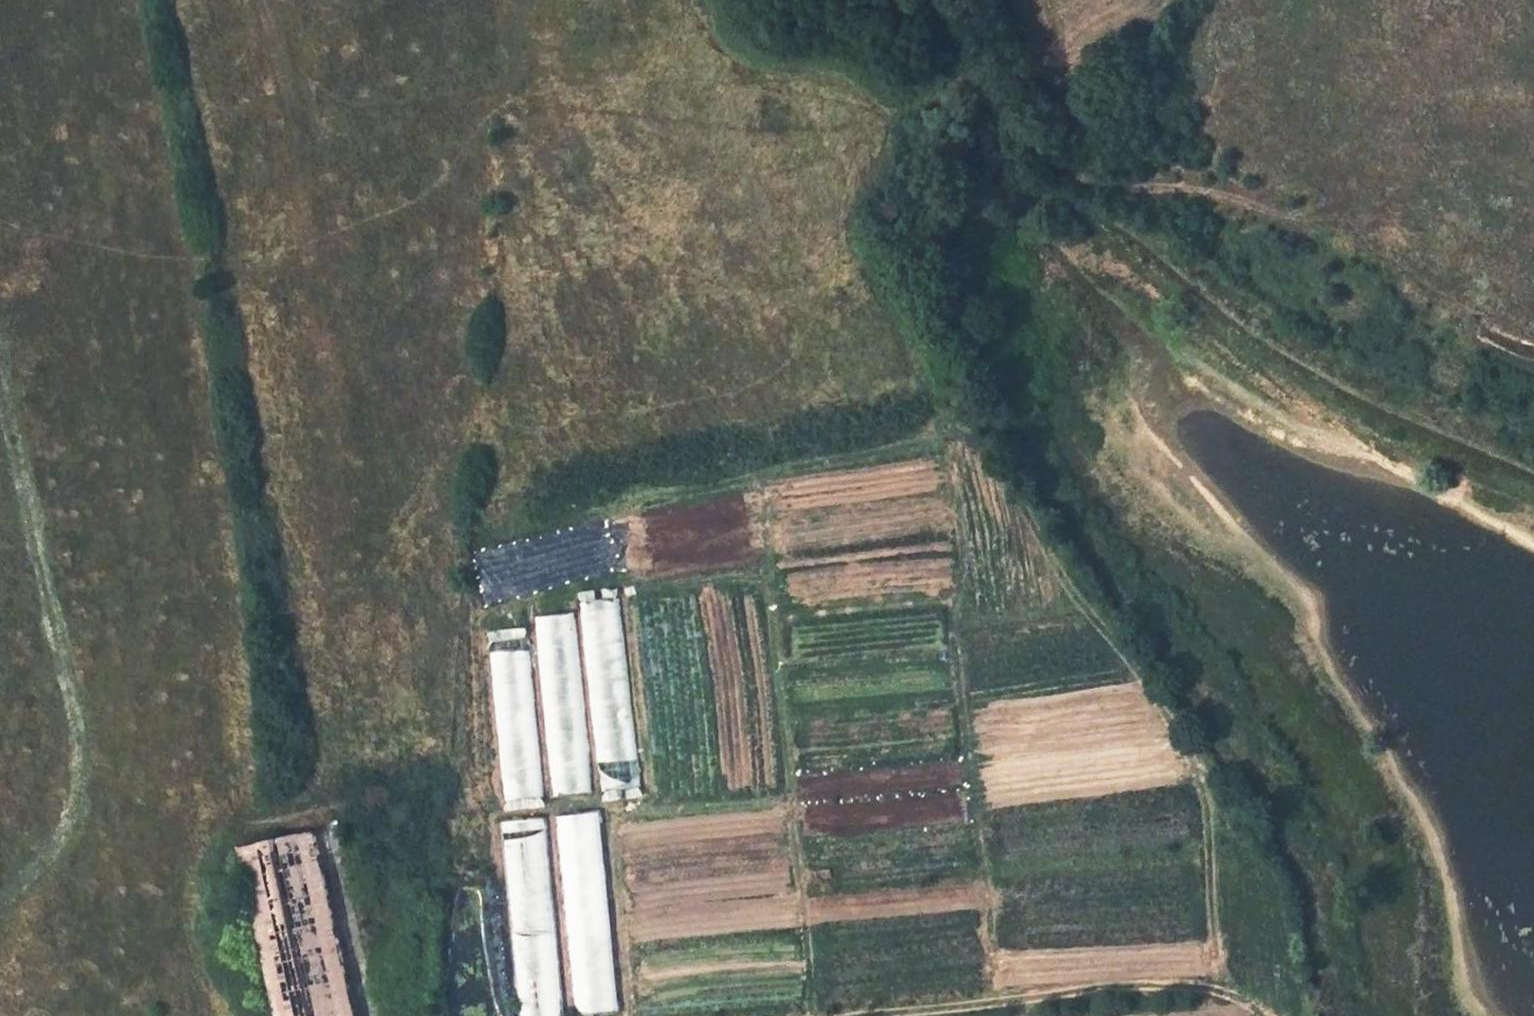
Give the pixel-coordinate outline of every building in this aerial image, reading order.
[(582,598),(596,790),(635,787),(622,596),(582,598)] [(574,612),(535,615),(549,794),(588,791),(574,612)] [(500,798),(538,796),(527,626),(488,629),(500,798)] [(599,858),(597,807),(558,809),(560,860),(599,858)] [(501,820),(520,1015),(559,1015),(539,816),(501,820)] [(251,844),(283,1015),(361,1015),(327,830),(251,844)]
